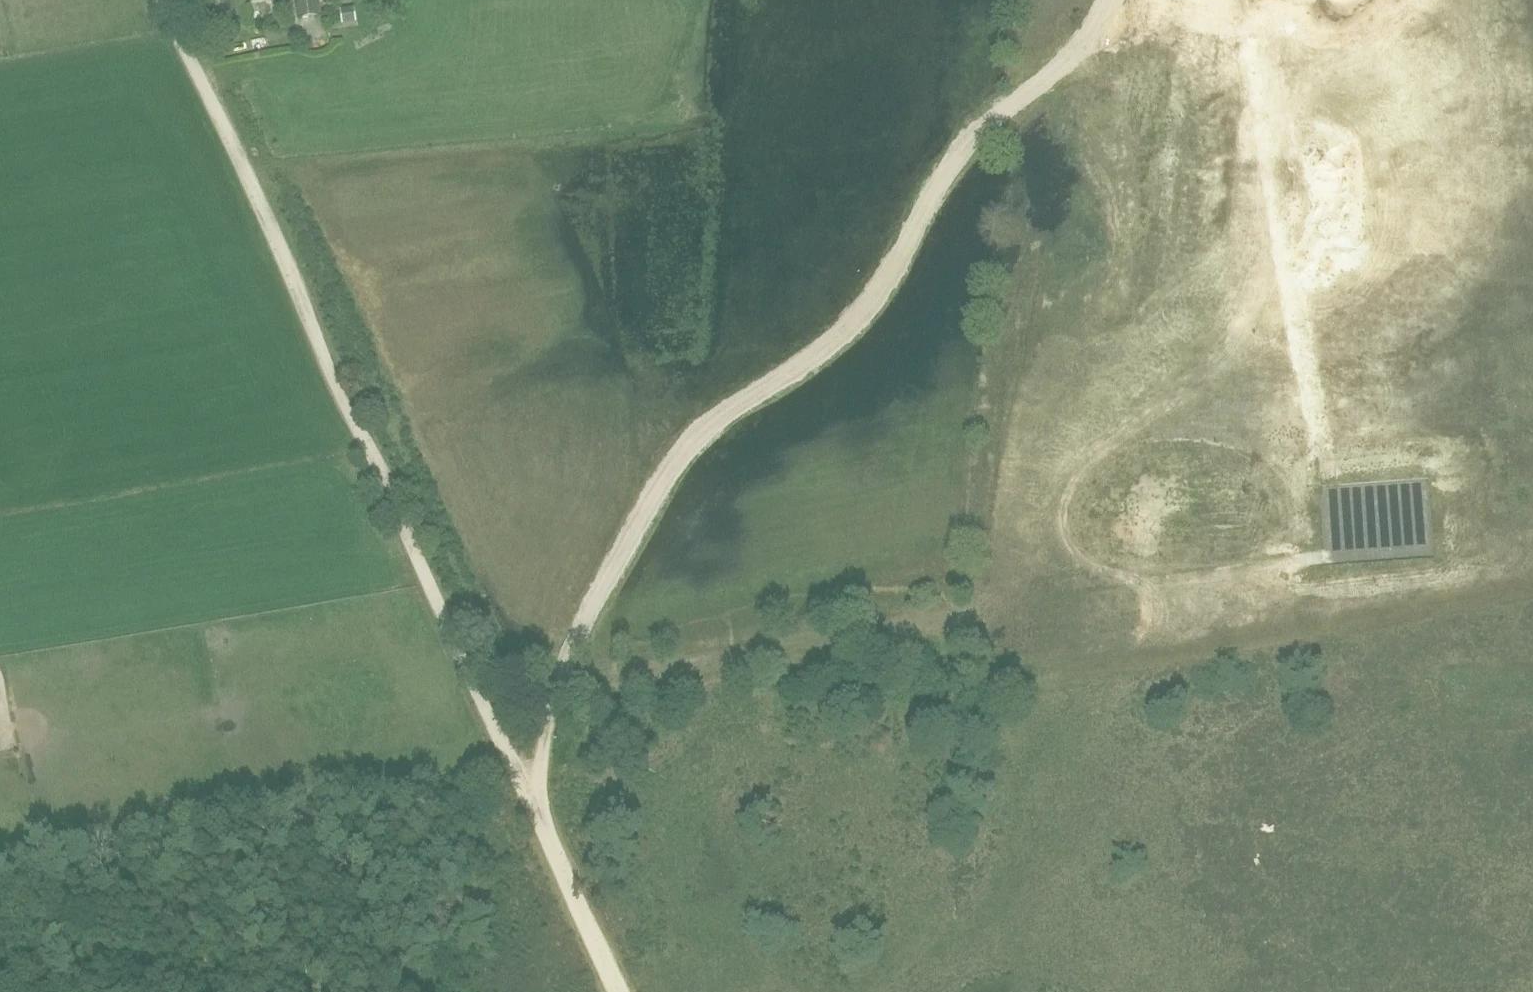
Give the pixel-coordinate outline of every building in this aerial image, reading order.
[(305,17),(321,15),(319,0),(294,0),(297,19),(305,17)]
